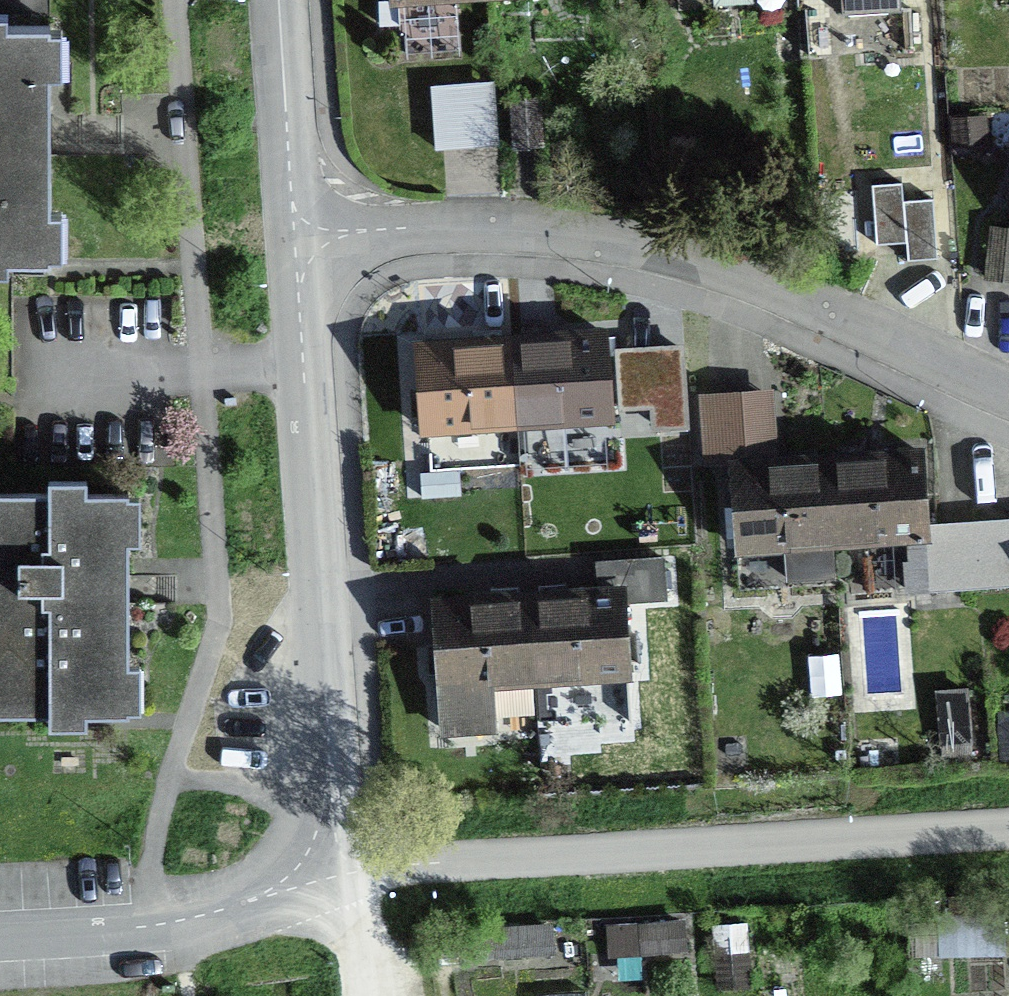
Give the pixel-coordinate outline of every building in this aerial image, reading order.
[(844,20),(901,17),(900,0),(842,0),(844,20)] [(52,260),(51,30),(9,31),(9,17),(0,17),(0,273),(8,273),(8,260),(52,260)] [(430,90),(434,155),(500,151),(496,85),(430,90)] [(511,155),(544,154),(541,102),(508,103),(511,155)] [(970,157),(990,155),(987,118),(951,121),(953,154),(970,152),(970,157)] [(936,265),(933,204),(906,205),(905,187),(872,189),(875,250),(906,248),(907,266),(936,265)] [(1008,287),(1008,231),(989,229),(983,284),(1008,287)] [(609,418),(604,334),(539,338),(496,341),(415,346),(420,429),(609,418)] [(688,426),(683,340),(615,344),(619,407),(650,406),(651,428),(688,426)] [(703,459),(748,456),(743,392),(699,395),(703,459)] [(836,573),(834,543),(927,536),(926,526),(921,452),(848,457),(809,460),(732,465),(737,550),(784,547),(786,576),(836,573)] [(130,714),(128,496),(88,497),(88,483),(47,484),(47,497),(0,498),(0,715),(47,715),(48,728),(87,727),(87,715),(130,714)] [(930,588),(1008,583),(1008,520),(926,526),(927,536),(930,588)] [(598,561),(600,583),(625,582),(626,603),(667,600),(664,557),(598,561)] [(628,672),(623,591),(545,596),(509,598),(435,603),(443,730),(493,727),(490,681),(628,672)] [(939,752),(972,751),(969,684),(936,685),(939,752)] [(496,955),(567,950),(564,915),(494,920),(496,955)] [(688,951),(686,917),(605,922),(607,955),(688,951)]
